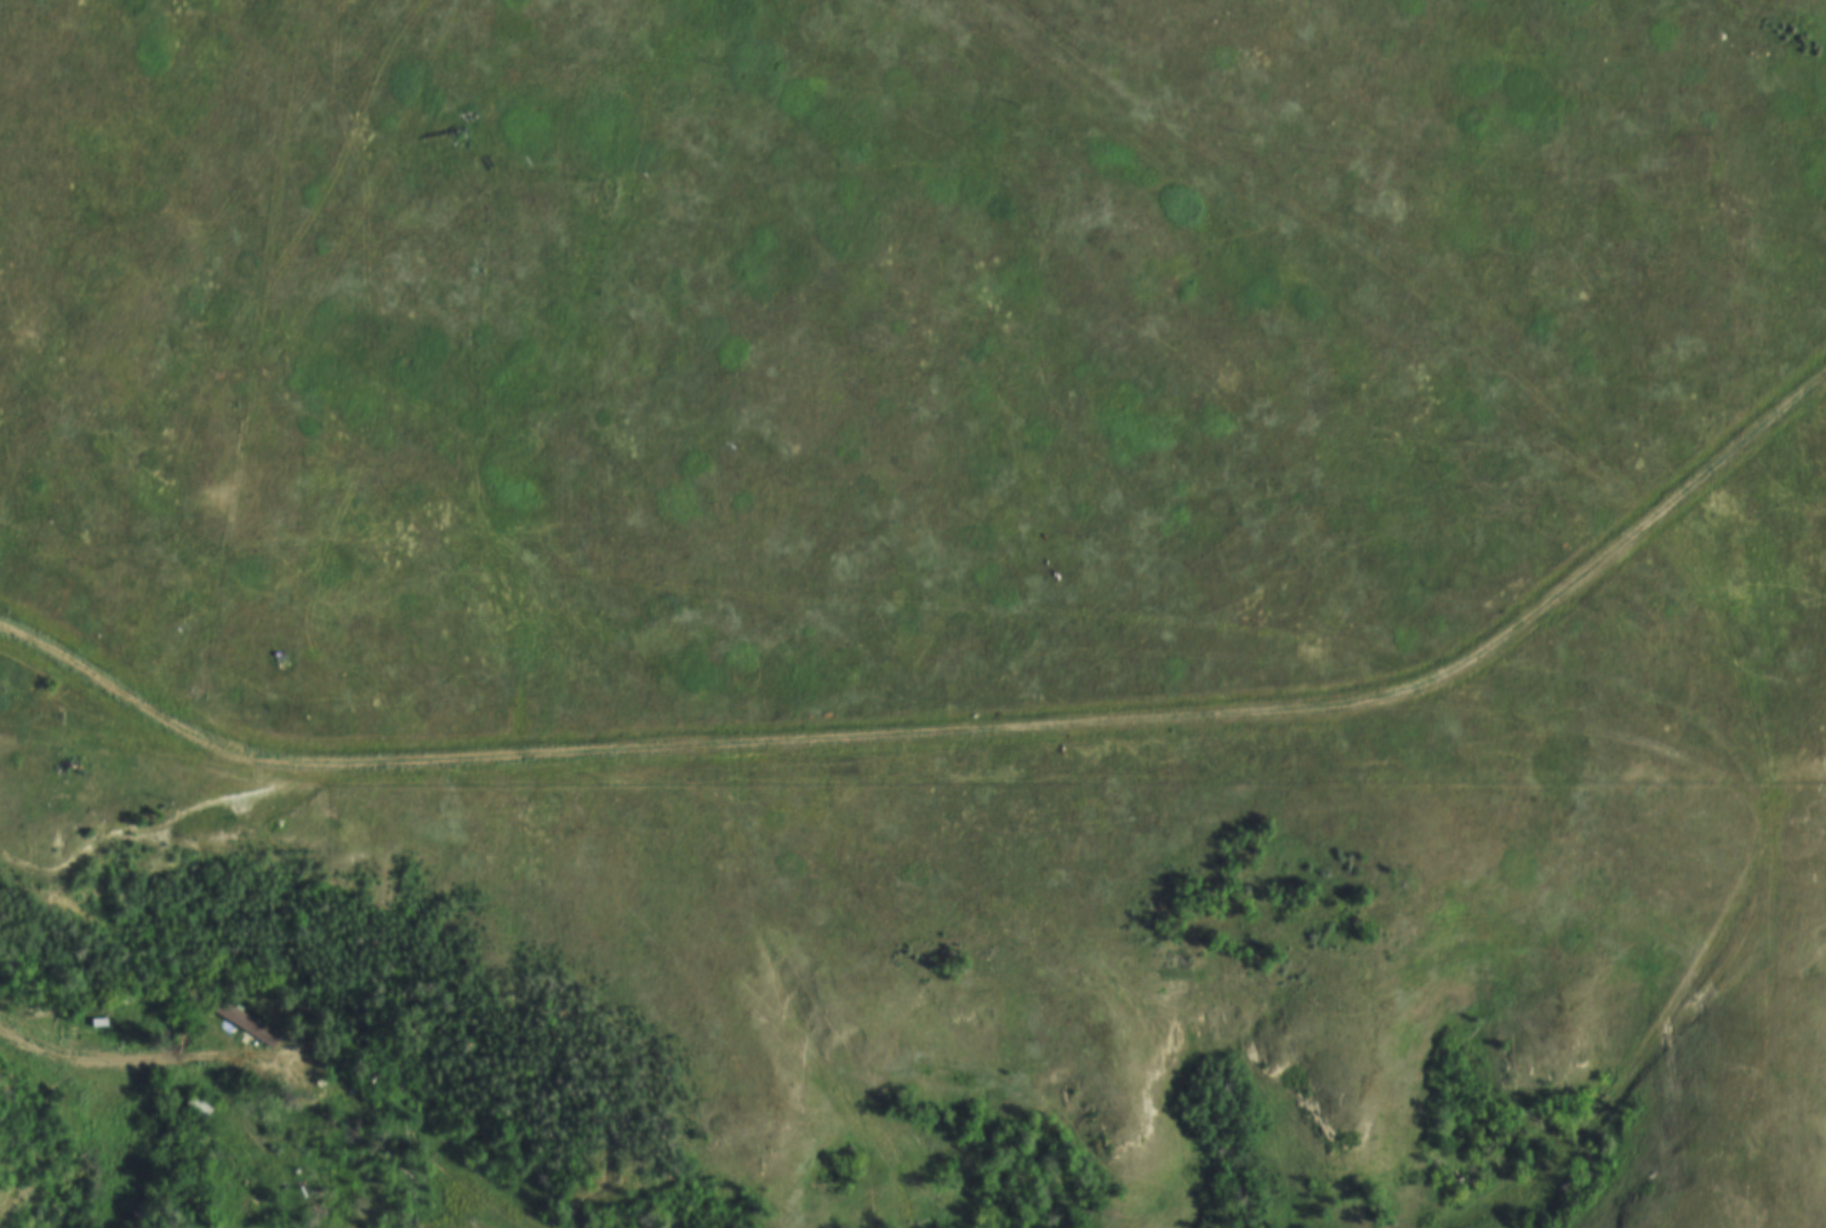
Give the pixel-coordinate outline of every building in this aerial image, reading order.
[(218,990),(274,1033),(263,1047),(207,1006),(218,990)] [(85,1021),(99,1019),(101,1029),(85,1030),(85,1021)] [(183,1101),(203,1115),(212,1101),(192,1087),(183,1101)] [(178,1107),(190,1096),(206,1112),(195,1124),(178,1107)]
